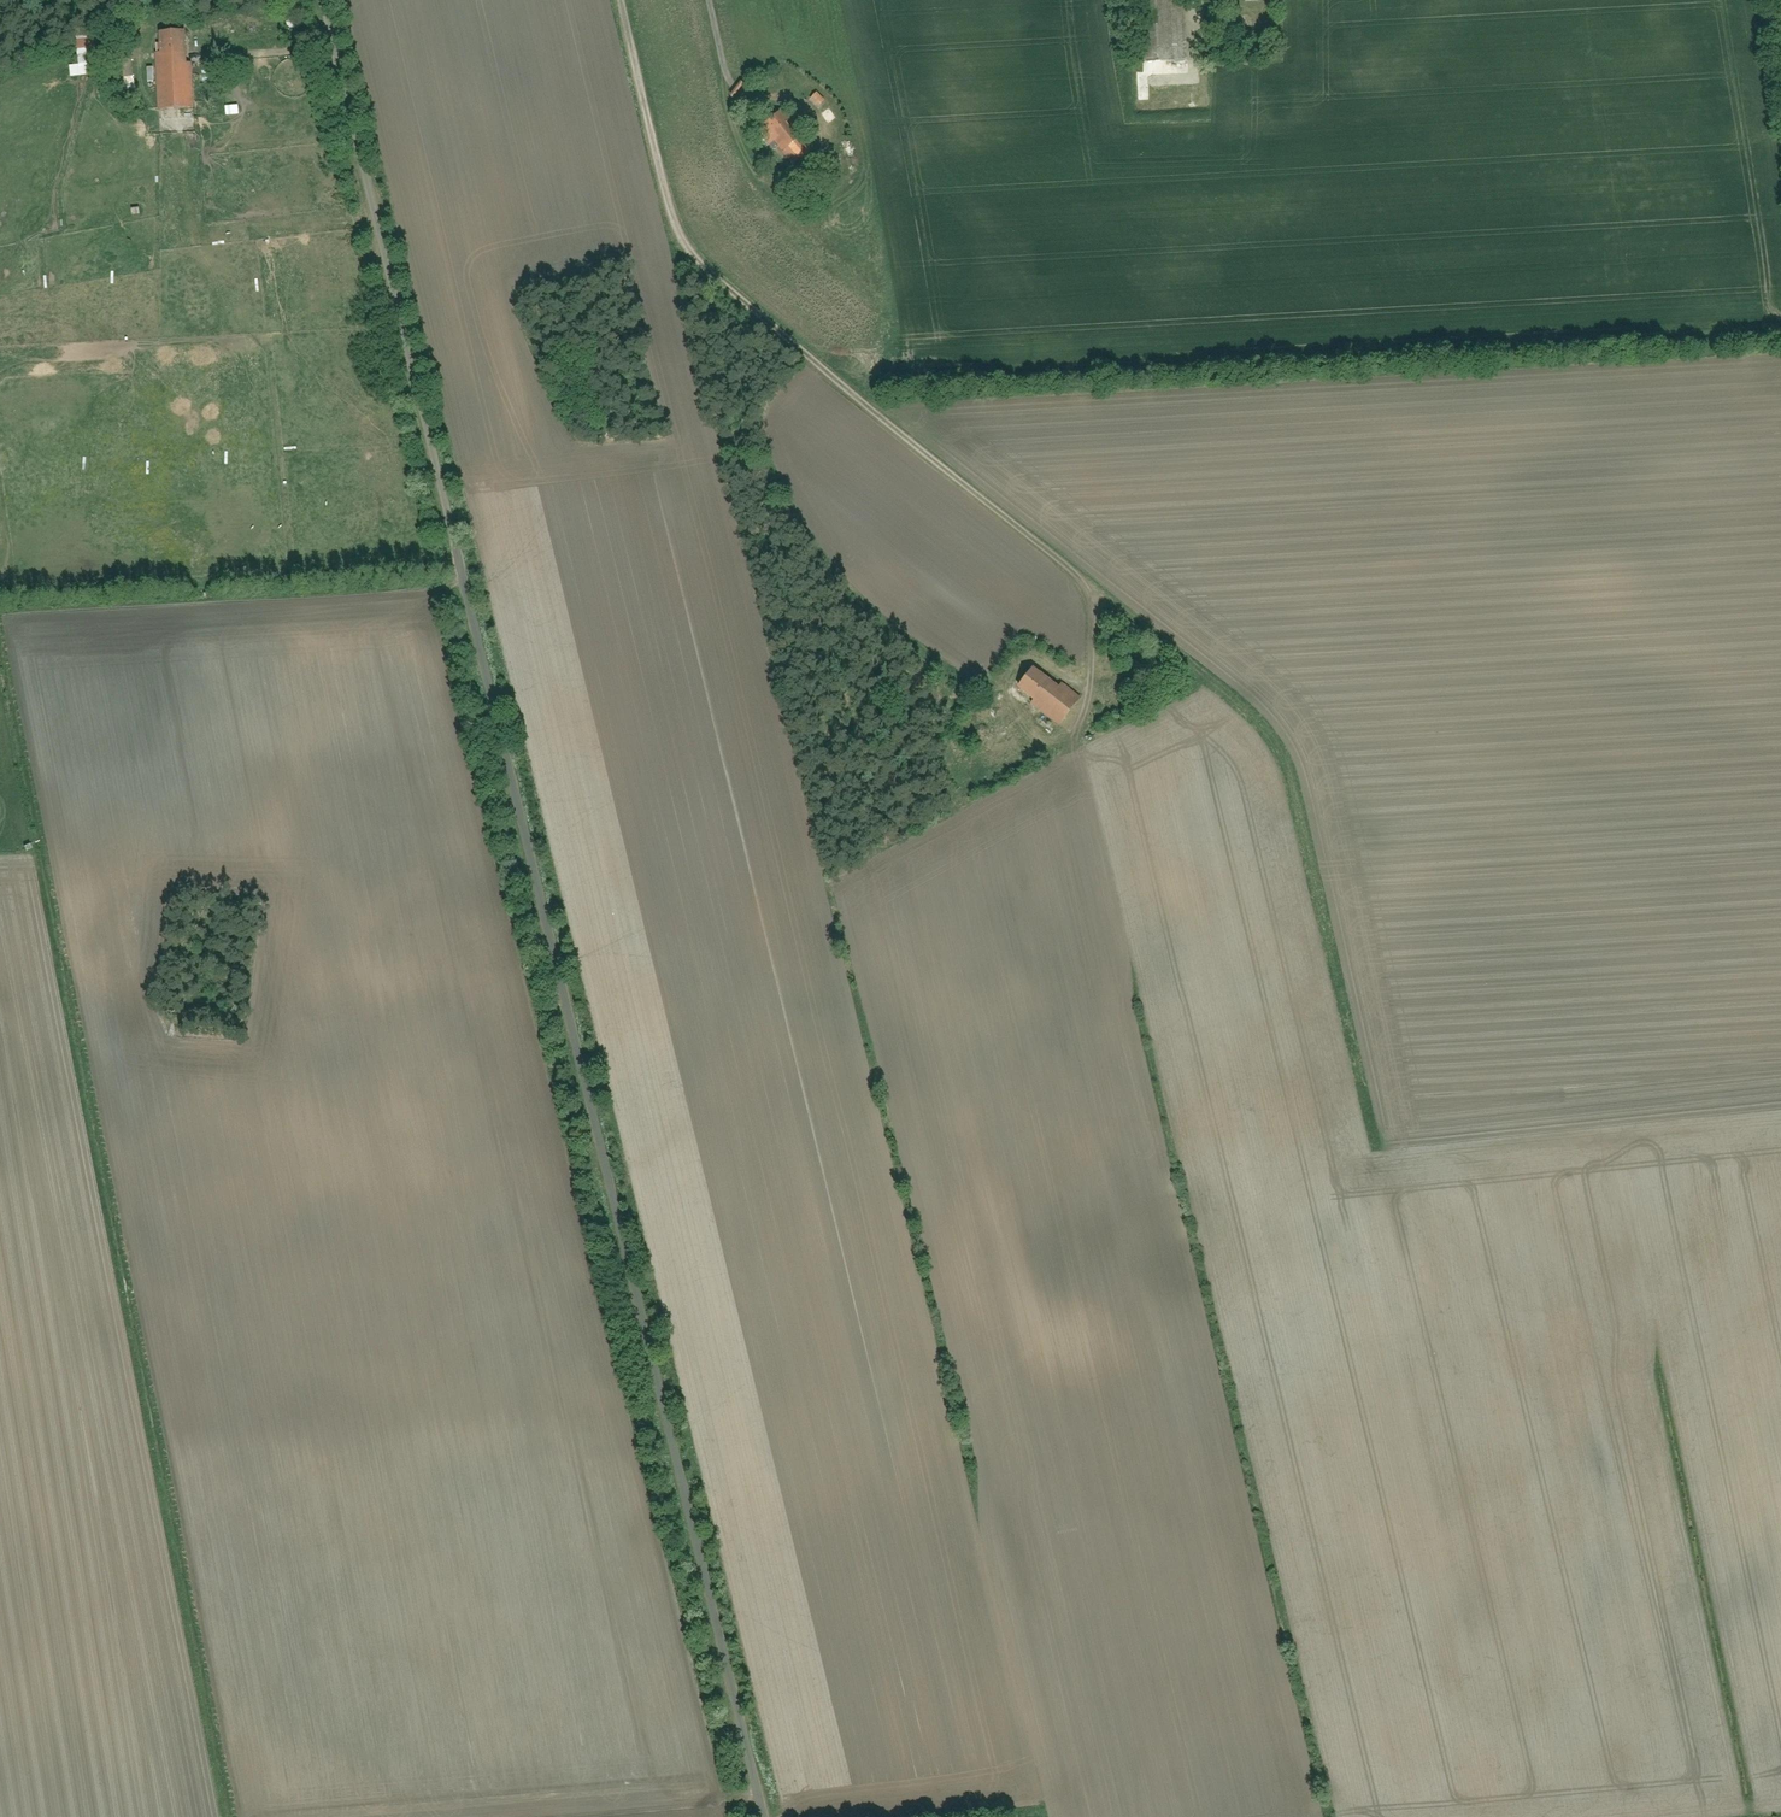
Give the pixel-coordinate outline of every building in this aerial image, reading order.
[(1184,0),(1135,0),(1138,63),(1187,61),(1184,0)] [(158,32),(159,54),(156,54),(158,111),(193,109),(192,65),(184,65),(183,31),(158,32)] [(75,38),(77,66),(68,67),(69,78),(97,75),(96,64),(95,64),(93,37),(75,38)] [(138,72),(115,79),(124,106),(146,99),(138,72)] [(817,93),(810,101),(819,110),(827,102),(817,93)] [(782,109),(762,128),(785,152),(805,133),(782,109)] [(1032,665),(1012,692),(1056,725),(1077,699),(1032,665)]
